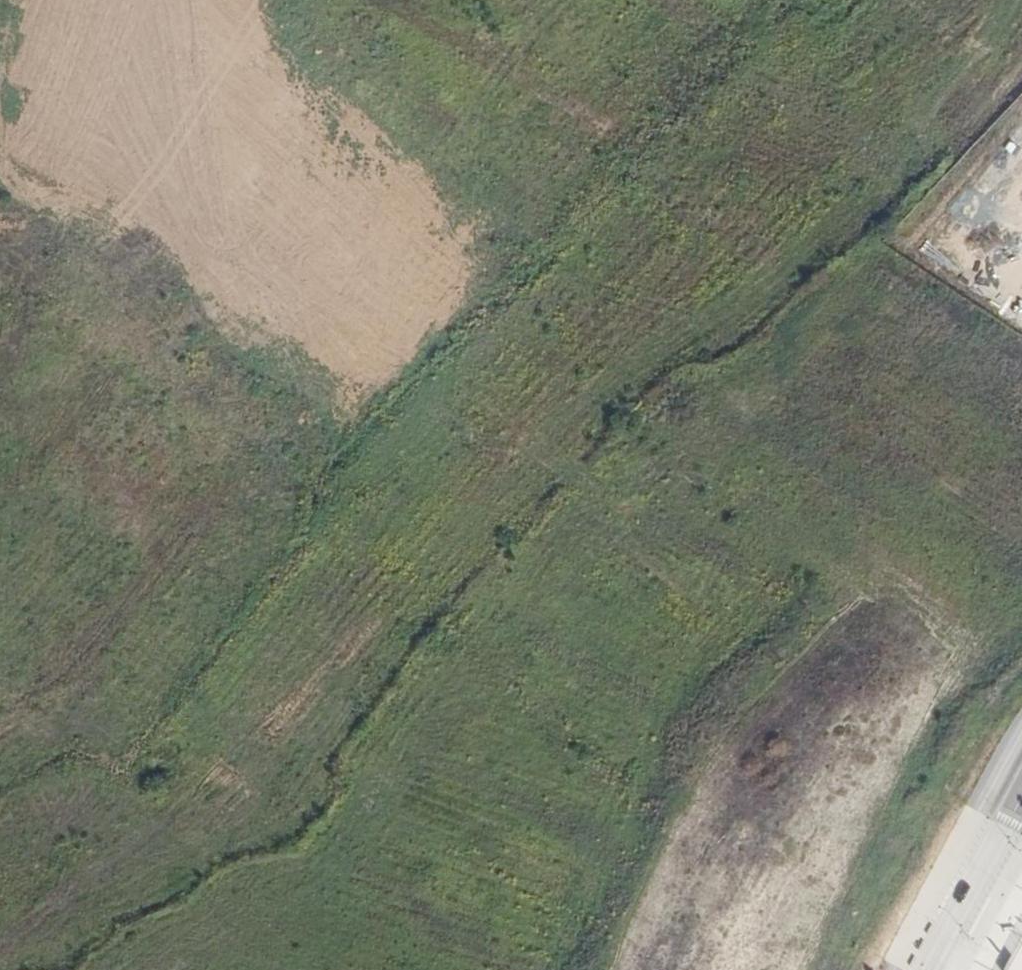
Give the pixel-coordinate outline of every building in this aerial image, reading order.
[(1006,194),(1021,202),(1021,178),(1016,175),(1006,194)] [(983,297),(992,304),(1008,287),(999,279),(983,297)]
